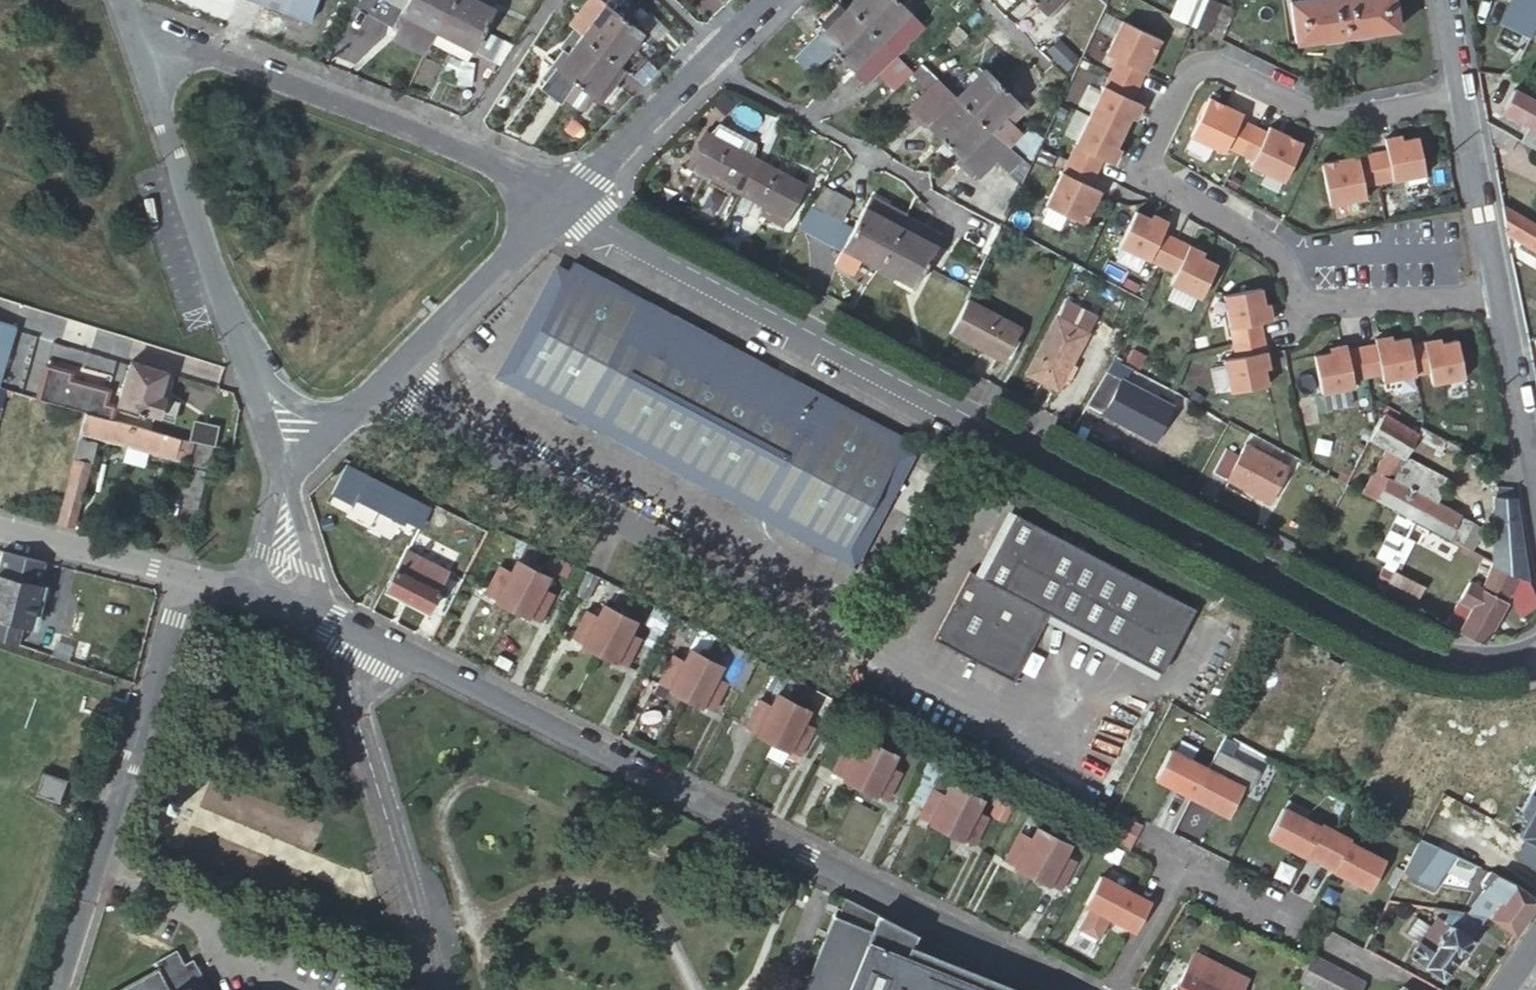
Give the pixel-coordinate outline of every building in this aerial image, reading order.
[(308,21),(315,0),(243,0),(308,21)] [(395,21),(402,24),(394,39),(425,54),(430,44),(446,11),(451,0),(406,0),(395,21)] [(446,11),(478,27),(481,29),(493,8),(477,0),(451,0),(446,11)] [(623,18),(612,11),(617,4),(611,0),(607,0),(604,4),(599,0),(587,0),(569,24),(581,33),(580,34),(599,50),(623,18)] [(847,5),(864,22),(886,0),(853,0),(847,5)] [(864,22),(894,52),(921,26),(895,0),(886,0),(864,22)] [(1059,0),(1030,0),(1045,14),(1046,13),(1051,17),(1062,6),(1058,1),(1059,0)] [(1212,0),(1176,0),(1170,14),(1207,32),(1221,3),(1212,0)] [(1290,1),(1296,42),(1396,27),(1392,0),(1297,0),(1290,1)] [(1532,14),(1535,16),(1535,0),(1517,0),(1514,5),(1532,14)] [(864,22),(847,5),(796,56),(810,72),(834,52),(864,22)] [(471,50),(472,48),(481,29),(478,27),(446,11),(430,44),(460,60),(466,48),(471,50)] [(1531,36),(1535,25),(1535,16),(1532,14),(1523,32),(1531,36)] [(642,33),(623,18),(599,50),(616,65),(642,33)] [(1129,99),(1158,39),(1119,20),(1103,54),(1114,59),(1042,205),(1081,224),(1091,204),(1086,202),(1088,197),(1093,200),(1097,191),(1087,185),(1100,159),(1110,164),(1115,155),(1110,153),(1113,147),(1128,117),(1131,111),(1135,113),(1140,104),(1129,99)] [(874,69),(894,90),(911,74),(913,72),(894,52),(864,22),(834,52),(862,81),(874,69)] [(472,48),(501,63),(513,45),(481,29),(472,48)] [(539,88),(560,103),(574,82),(599,50),(580,34),(576,31),(540,79),(544,82),(539,88)] [(1076,57),(1058,39),(1046,51),(1065,69),(1076,57)] [(599,50),(574,82),(592,96),(593,95),(600,100),(605,104),(618,86),(613,82),(623,70),(616,65),(599,50)] [(908,106),(943,141),(971,113),(955,95),(955,94),(920,63),(913,72),(911,74),(926,88),(908,106)] [(971,113),(1000,85),(983,68),(955,94),(955,95),(971,113)] [(1016,102),(1000,85),(971,113),(988,129),(988,130),(1007,145),(1019,133),(1010,123),(1024,110),(1016,102)] [(1528,129),(1530,126),(1535,129),(1535,100),(1514,88),(1502,111),(1523,122),(1521,125),(1528,129)] [(1280,181),(1299,142),(1280,133),(1277,137),(1272,135),(1275,130),(1266,126),(1263,132),(1237,119),(1239,113),(1230,109),(1228,113),(1223,111),(1225,106),(1206,97),(1187,136),(1220,152),(1223,147),(1249,160),(1247,165),(1280,181)] [(1007,145),(988,130),(988,129),(971,113),(943,141),(977,177),(994,158),(1008,171),(1022,156),(1007,145)] [(708,133),(753,157),(757,145),(717,124),(708,133)] [(1522,141),(1535,149),(1535,129),(1530,126),(1528,129),(1522,141)] [(686,165),(739,193),(758,160),(753,157),(708,133),(704,131),(686,165)] [(1318,163),(1325,205),(1362,198),(1359,187),(1374,184),(1421,175),(1414,137),(1398,140),(1391,142),(1390,136),(1381,138),(1383,150),(1344,157),(1318,163)] [(758,160),(739,193),(772,211),(767,219),(781,226),(804,184),(758,160)] [(822,185),(812,206),(839,220),(851,200),(822,185)] [(812,206),(810,205),(800,222),(842,247),(836,256),(850,264),(855,255),(876,267),(888,246),(852,227),(839,220),(812,206)] [(1505,231),(1535,249),(1535,226),(1502,205),(1505,231)] [(899,225),(897,224),(864,206),(852,227),(888,246),(899,225)] [(924,266),(936,244),(946,223),(918,209),(907,229),(899,225),(888,246),(924,266)] [(1147,217),(1132,210),(1115,244),(1158,266),(1171,272),(1166,283),(1196,297),(1213,263),(1198,256),(1192,253),(1194,248),(1171,237),(1159,231),(1164,220),(1156,216),(1153,220),(1147,217)] [(999,225),(994,222),(981,251),(986,253),(999,225)] [(924,266),(941,274),(953,253),(936,244),(924,266)] [(876,267),(879,268),(900,279),(897,284),(910,291),(924,266),(888,246),(876,267)] [(892,462),(904,439),(829,399),(681,320),(571,262),(571,263),(559,285),(892,462)] [(849,546),(892,462),(559,285),(515,370),(849,546)] [(1259,289),(1221,295),(1230,343),(1233,357),(1221,360),(1228,392),(1265,385),(1262,369),(1261,362),(1266,361),(1264,351),(1258,323),(1270,321),(1268,311),(1263,312),(1262,305),(1259,289)] [(1020,326),(965,298),(947,334),(1002,361),(1005,357),(1009,359),(1018,341),(1013,338),(1020,326)] [(1064,300),(1056,316),(1087,333),(1096,317),(1064,300)] [(1087,333),(1056,316),(1025,373),(1057,389),(1087,333)] [(15,326),(0,322),(0,373),(15,326)] [(1344,345),(1335,347),(1335,352),(1329,353),(1312,356),(1319,394),(1352,387),(1351,381),(1365,378),(1379,375),(1381,382),(1413,375),(1427,373),(1429,384),(1462,378),(1455,341),(1439,344),(1432,345),(1431,340),(1408,345),(1406,338),(1390,341),(1383,343),(1383,338),(1373,339),(1374,344),(1345,350),(1344,345)] [(1178,391),(1118,351),(1106,371),(1171,406),(1178,391)] [(166,372),(129,361),(117,405),(157,417),(164,398),(159,396),(166,372)] [(84,412),(110,419),(114,406),(104,403),(108,390),(59,376),(62,368),(38,362),(27,396),(36,398),(84,412)] [(1171,406),(1106,371),(1100,380),(1086,404),(1154,441),(1173,406),(1171,406)] [(164,398),(157,417),(172,421),(178,402),(164,398)] [(189,462),(194,443),(187,441),(153,431),(110,419),(84,412),(80,426),(79,432),(128,445),(147,451),(189,462)] [(1441,450),(1447,439),(1421,426),(1417,433),(1383,412),(1375,427),(1368,440),(1386,449),(1362,493),(1445,537),(1448,538),(1460,516),(1436,502),(1448,479),(1435,472),(1405,457),(1417,437),(1441,450)] [(193,420),(187,441),(194,443),(197,443),(214,447),(219,427),(193,420)] [(1405,457),(1435,472),(1446,452),(1441,450),(1417,437),(1405,457)] [(57,523),(73,528),(96,443),(78,438),(57,523)] [(198,509),(214,447),(197,443),(191,467),(187,466),(178,504),(198,509)] [(1268,489),(1274,493),(1288,467),(1244,444),(1238,455),(1225,449),(1213,473),(1263,499),(1268,489)] [(147,451),(128,445),(123,460),(143,465),(147,451)] [(366,475),(344,464),(330,494),(352,505),(355,499),(403,525),(405,520),(419,528),(429,506),(366,475)] [(1528,579),(1514,487),(1495,486),(1500,565),(1528,579)] [(1269,502),(1274,493),(1268,489),(1263,499),(1269,502)] [(461,521),(431,506),(426,522),(453,538),(461,521)] [(1195,608),(1016,512),(981,577),(969,570),(934,638),(1014,680),(1050,613),(1161,672),(1195,608)] [(385,588),(443,618),(466,573),(463,571),(482,531),(467,523),(458,542),(449,539),(436,565),(405,548),(385,588)] [(1387,529),(1373,554),(1395,566),(1409,541),(1387,529)] [(542,550),(525,542),(516,559),(526,565),(529,560),(535,563),(542,550)] [(23,557),(8,553),(2,574),(0,574),(0,640),(1,640),(17,578),(23,557)] [(44,562),(23,557),(17,578),(39,583),(44,562)] [(496,601),(511,609),(517,597),(535,563),(529,560),(526,565),(516,559),(510,571),(498,566),(484,592),(496,598),(496,601)] [(517,597),(511,609),(528,617),(529,615),(540,621),(554,594),(542,588),(549,576),(538,571),(540,566),(535,563),(517,597)] [(1386,586),(1384,591),(1383,593),(1414,608),(1425,586),(1383,564),(1375,580),(1386,586)] [(1528,579),(1500,565),(1486,589),(1469,581),(1446,624),(1459,631),(1485,643),(1509,596),(1525,615),(1535,607),(1535,597),(1528,579)] [(590,571),(578,594),(591,600),(602,577),(590,571)] [(1,640),(16,645),(20,625),(28,627),(39,583),(17,578),(1,640)] [(583,644),(598,653),(618,614),(621,607),(616,604),(614,609),(603,604),(597,616),(586,609),(572,637),(583,643),(583,644)] [(618,614),(598,653),(616,662),(616,660),(627,665),(641,638),(629,632),(636,620),(625,615),(627,610),(621,607),(618,614)] [(698,627),(688,647),(700,654),(703,649),(708,651),(715,636),(698,627)] [(757,658),(715,636),(708,651),(713,654),(711,659),(722,664),(716,676),(727,682),(741,689),(757,658)] [(686,697),(708,651),(703,649),(700,654),(688,647),(682,659),(673,654),(660,682),(671,688),(670,689),(686,697)] [(708,651),(686,697),(702,705),(702,704),(713,710),(727,682),(716,676),(722,664),(711,659),(713,654),(708,651)] [(802,682),(780,670),(769,689),(776,693),(787,698),(789,693),(794,696),(802,682)] [(671,688),(660,682),(655,691),(666,697),(670,689),(671,688)] [(756,734),(772,742),(794,696),(789,693),(787,698),(776,693),(770,705),(759,699),(745,726),(757,732),(756,734)] [(794,696),(772,742),(789,751),(790,749),(799,753),(800,754),(815,727),(803,721),(809,709),(798,703),(800,699),(794,696)] [(845,704),(831,697),(817,723),(831,731),(845,704)] [(871,761),(881,741),(877,738),(873,743),(863,738),(858,749),(845,744),(831,770),(843,776),(843,778),(859,786),(871,761)] [(887,744),(881,741),(871,761),(859,786),(876,794),(877,793),(888,799),(901,771),(891,767),(896,754),(885,749),(887,744)] [(1220,773),(1170,746),(1155,774),(1181,788),(1184,783),(1204,794),(1202,799),(1228,813),(1243,786),(1242,785),(1220,773)] [(786,756),(795,760),(799,753),(790,749),(789,751),(786,756)] [(968,784),(971,776),(930,755),(908,797),(924,804),(932,788),(942,793),(948,781),(959,787),(961,781),(968,784)] [(1220,773),(1242,785),(1247,775),(1225,763),(1220,773)] [(57,802),(64,779),(41,772),(35,794),(57,802)] [(934,825),(946,831),(946,830),(957,807),(968,784),(961,781),(959,787),(948,781),(942,793),(932,788),(924,804),(919,815),(930,821),(930,823),(934,825)] [(292,836),(299,811),(208,784),(200,809),(292,836)] [(946,830),(946,831),(963,839),(964,837),(975,843),(988,816),(977,810),(983,798),(972,793),(975,788),(968,784),(957,807),(946,830)] [(998,789),(987,813),(1002,821),(1014,797),(998,789)] [(1520,837),(1527,840),(1516,855),(1535,868),(1535,796),(1531,793),(1520,811),(1529,817),(1520,837)] [(1282,807),(1267,835),(1293,849),(1296,844),(1306,850),(1304,852),(1333,868),(1335,866),(1344,871),(1342,876),(1368,890),(1383,863),(1347,843),(1348,841),(1333,833),(1332,835),(1282,807)] [(1143,822),(1116,808),(1103,833),(1130,847),(1143,822)] [(932,831),(934,825),(930,823),(930,821),(919,815),(916,823),(932,831)] [(1016,867),(1032,875),(1056,829),(1050,826),(1048,831),(1037,826),(1031,838),(1019,832),(1005,859),(1017,865),(1016,867)] [(1049,884),(1050,882),(1061,888),(1075,861),(1064,855),(1070,843),(1059,837),(1061,832),(1056,829),(1032,875),(1049,884)] [(1438,846),(1421,838),(1403,872),(1420,881),(1438,846)] [(1456,854),(1438,846),(1420,881),(1437,889),(1456,854)] [(1535,906),(1535,897),(1513,881),(1492,871),(1489,877),(1492,879),(1469,914),(1487,916),(1516,935),(1535,906)] [(1151,901),(1100,873),(1085,901),(1112,915),(1115,911),(1124,916),(1122,921),(1136,929),(1151,901)] [(1000,977),(948,952),(893,923),(845,898),(840,909),(835,907),(802,989),(1025,989),(1000,977)] [(1115,911),(1112,915),(1122,921),(1124,916),(1115,911)] [(1443,978),(1487,916),(1469,914),(1451,911),(1444,919),(1436,915),(1430,924),(1419,941),(1409,956),(1443,978)] [(1403,932),(1419,941),(1430,924),(1415,914),(1403,932)] [(1306,954),(1293,980),(1315,989),(1355,989),(1361,978),(1352,973),(1307,951),(1306,954)] [(1248,978),(1193,952),(1176,989),(1242,989),(1248,978)] [(118,989),(191,989),(177,966),(170,961),(118,989)]
